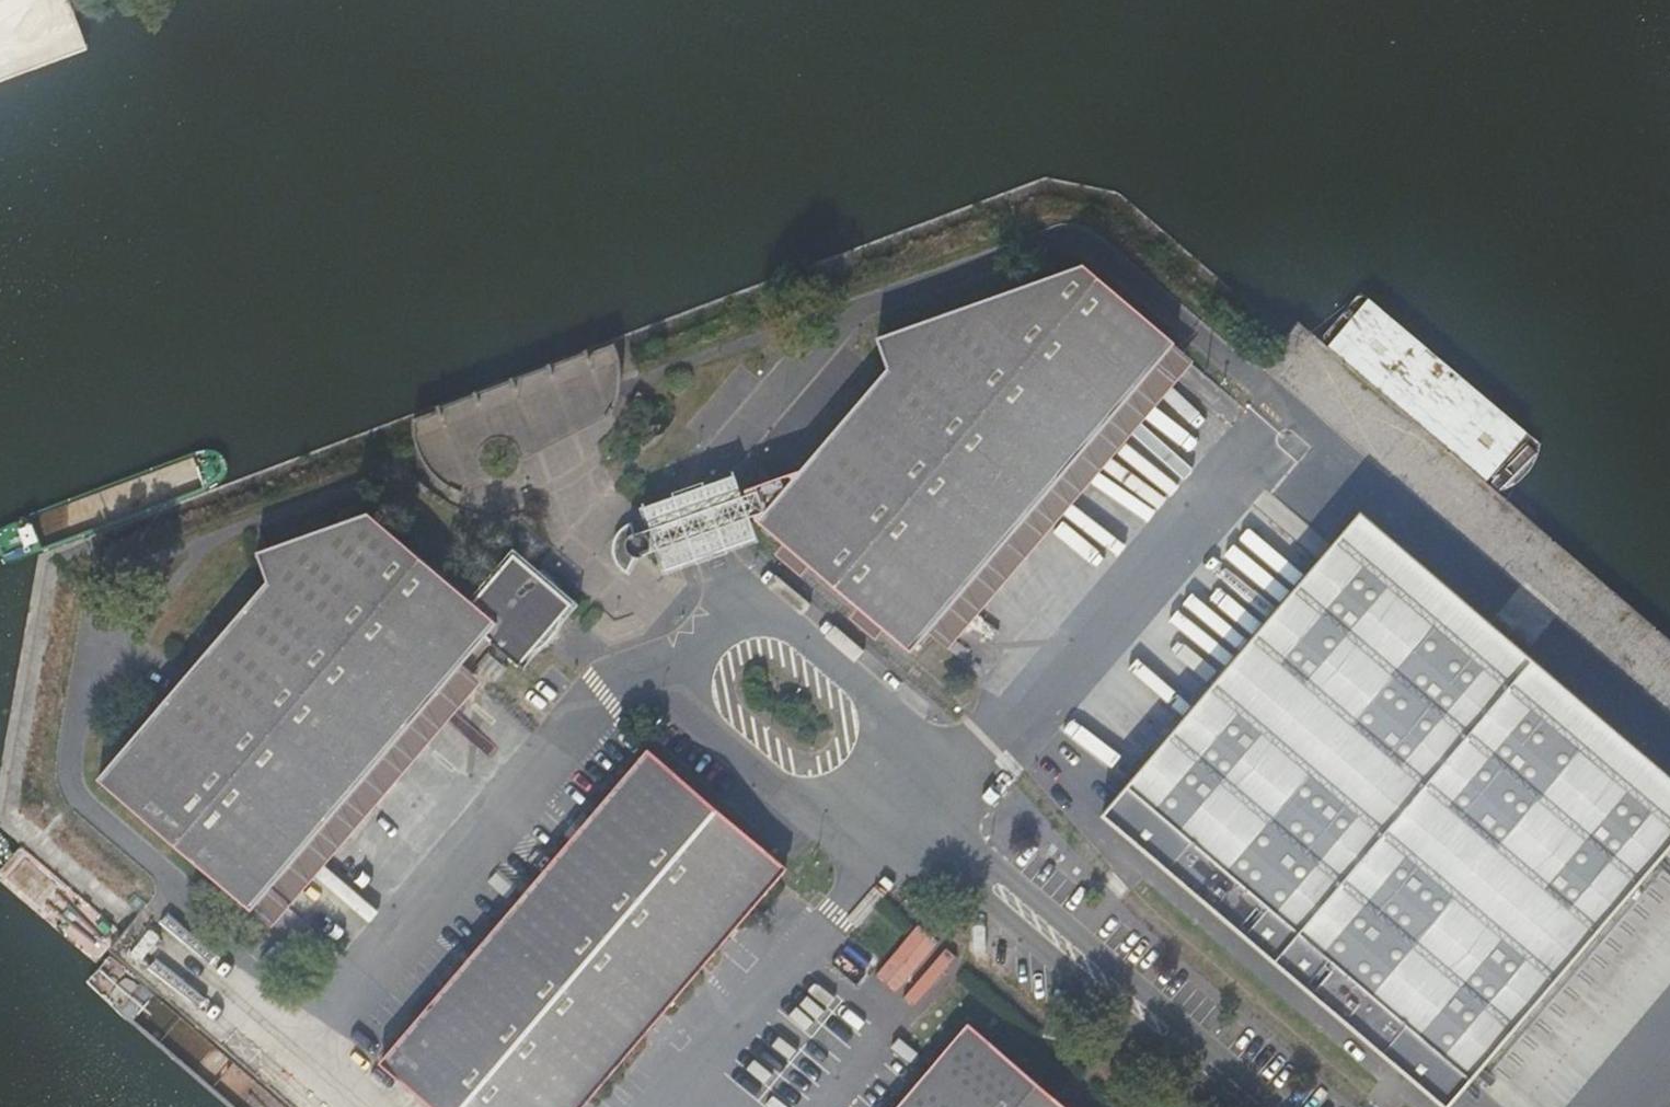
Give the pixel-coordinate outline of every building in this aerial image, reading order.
[(734,484),(743,509),(747,507),(751,516),(907,650),(925,629),(1172,341),(1079,262),(872,335),(883,365),(794,466),(734,484)] [(1172,341),(925,629),(933,636),(943,645),(1190,357),(1172,341)] [(753,540),(743,509),(734,484),(730,472),(639,504),(647,527),(654,548),(662,571),(753,540)] [(93,776),(248,906),(458,661),(481,635),(513,662),(525,647),(529,646),(533,644),(538,642),(549,632),(554,623),(556,615),(567,601),(508,550),(467,598),(363,509),(253,549),(262,578),(93,776)] [(1097,812),(1442,1106),(1669,843),(1669,778),(1358,512),(1097,812)] [(651,553),(654,548),(647,527),(644,526),(639,526),(634,527),(631,519),(621,523),(614,526),(609,532),(606,538),(605,545),(606,552),(610,558),(622,570),(633,556),(638,557),(644,557),(651,553)] [(458,661),(248,906),(267,922),(477,679),(458,661)] [(377,1059),(433,1106),(574,1106),(780,865),(643,748),(377,1059)] [(1563,1017),(1644,930),(1633,920),(1553,1007),(1563,1017)] [(962,1019),(887,1106),(1064,1106),(962,1019)]
